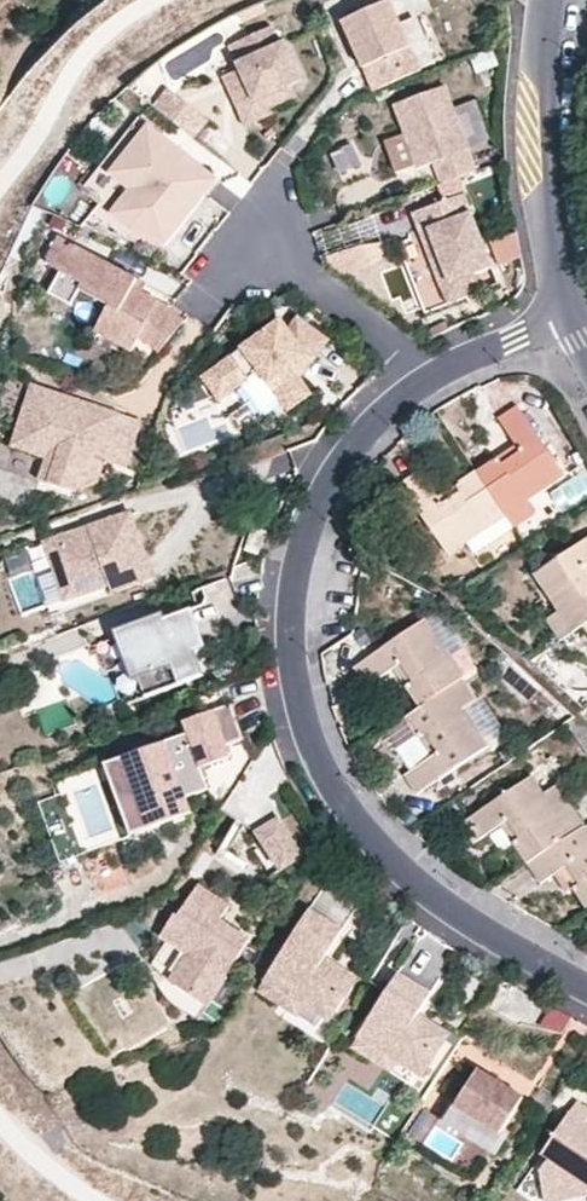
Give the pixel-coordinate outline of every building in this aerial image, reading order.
[(411,51),(391,3),(343,23),(372,93),(409,77),(399,56),(411,51)] [(279,40),(273,43),(265,26),(228,44),(239,67),(256,100),(288,83),(298,79),(279,40)] [(288,83),(256,100),(239,67),(223,75),(247,126),(275,112),(272,105),(294,94),(288,83)] [(477,171),(449,87),(393,107),(402,130),(413,160),(417,171),(436,164),(443,184),(477,171)] [(195,139),(209,121),(168,89),(155,107),(195,139)] [(110,174),(150,127),(139,117),(85,186),(103,200),(102,201),(114,210),(130,190),(110,174)] [(218,180),(192,160),(186,167),(174,157),(180,150),(150,127),(110,174),(130,190),(114,210),(135,227),(166,246),(218,180)] [(413,160),(402,130),(383,137),(394,167),(413,160)] [(493,269),(466,195),(415,214),(422,233),(431,230),(451,285),(493,269)] [(516,228),(490,238),(499,263),(521,255),(516,228)] [(451,285),(431,230),(422,233),(442,288),(451,285)] [(77,246),(61,238),(49,260),(52,267),(63,273),(77,246)] [(77,246),(63,273),(85,283),(82,288),(112,303),(100,329),(139,347),(145,327),(147,320),(171,338),(190,313),(173,299),(146,287),(138,283),(142,275),(77,246)] [(85,283),(63,273),(53,295),(75,304),(82,288),(85,283)] [(150,279),(142,275),(138,283),(146,287),(150,279)] [(313,366),(331,342),(299,319),(290,332),(283,322),(218,368),(235,391),(261,374),(289,413),(313,396),(302,381),(294,370),(308,359),(313,366)] [(171,338),(147,320),(145,327),(166,344),(171,338)] [(302,381),(313,366),(308,359),(294,370),(302,381)] [(141,418),(84,399),(83,404),(72,400),(74,395),(31,381),(16,426),(60,440),(48,480),(74,489),(96,480),(104,458),(125,465),(141,418)] [(84,399),(74,395),(72,400),(83,404),(84,399)] [(522,451),(503,463),(499,456),(479,470),(484,476),(508,513),(529,500),(566,475),(520,404),(500,417),(518,444),(522,451)] [(499,456),(503,463),(522,451),(518,444),(499,456)] [(508,513),(484,476),(479,470),(458,483),(462,490),(444,502),(440,496),(422,469),(403,481),(449,552),(487,528),(508,513)] [(458,483),(440,496),(444,502),(462,490),(458,483)] [(529,500),(508,513),(516,526),(536,512),(529,500)] [(154,578),(130,512),(88,527),(90,533),(76,538),(74,532),(44,543),(65,602),(109,586),(111,593),(154,578)] [(516,526),(508,513),(487,528),(495,540),(516,526)] [(90,533),(88,527),(74,532),(76,538),(90,533)] [(573,629),(582,623),(586,620),(586,569),(585,565),(586,563),(586,535),(535,571),(560,608),(573,629)] [(204,675),(188,631),(199,627),(192,608),(122,635),(145,697),(204,675)] [(548,617),(561,637),(573,629),(560,608),(548,617)] [(421,703),(428,698),(449,684),(463,675),(449,653),(425,616),(356,661),(368,682),(395,663),(402,658),(414,677),(407,681),(421,703)] [(145,697),(122,635),(105,641),(128,704),(145,697)] [(463,675),(476,666),(462,645),(449,653),(463,675)] [(407,681),(414,677),(402,658),(395,663),(407,681)] [(476,696),(463,675),(449,684),(463,705),(476,696)] [(463,705),(449,684),(428,698),(421,703),(415,707),(407,712),(420,733),(428,729),(439,747),(432,752),(406,769),(418,788),(486,741),(463,705)] [(245,739),(232,704),(185,721),(189,733),(138,752),(147,775),(132,780),(151,829),(193,812),(188,798),(211,789),(203,768),(232,757),(228,745),(245,739)] [(420,733),(432,752),(439,747),(428,729),(420,733)] [(147,775),(138,752),(106,764),(132,835),(151,829),(132,780),(147,775)] [(527,859),(534,854),(569,830),(556,810),(532,774),(463,819),(476,838),(502,821),(508,817),(521,835),(514,839),(527,859)] [(247,799),(235,790),(222,811),(243,824),(257,835),(281,871),(302,857),(277,821),(275,802),(247,799)] [(569,830),(582,821),(569,801),(556,810),(569,830)] [(514,839),(521,835),(508,817),(502,821),(514,839)] [(586,902),(586,828),(582,821),(569,830),(534,854),(527,859),(541,878),(552,871),(568,861),(582,881),(573,886),(585,903),(586,902)] [(552,871),(565,892),(573,886),(582,881),(568,861),(552,871)] [(219,922),(228,907),(196,887),(177,917),(174,916),(160,937),(188,955),(170,983),(194,998),(199,990),(213,987),(217,990),(248,940),(219,922)] [(323,963),(344,930),(311,910),(259,992),(279,1005),(289,990),(308,1002),(328,1014),(349,980),(323,963)] [(416,1020),(432,995),(399,974),(352,1049),(372,1062),(382,1046),(401,1058),(421,1071),(443,1037),(416,1020)] [(199,990),(194,998),(207,1006),(217,990),(213,987),(199,990)] [(308,1002),(289,990),(279,1005),(298,1017),(308,1002)] [(530,994),(501,994),(501,1015),(530,1015),(530,994)] [(540,1023),(561,1030),(567,1013),(546,1005),(540,1023)] [(401,1058),(382,1046),(372,1062),(391,1073),(401,1058)] [(505,1130),(524,1099),(479,1070),(446,1123),(496,1154),(510,1133),(505,1130)] [(567,1116),(542,1157),(548,1161),(540,1172),(547,1200),(570,1200),(586,1197),(586,1128),(567,1116)] [(542,1157),(518,1194),(528,1200),(547,1200),(540,1172),(548,1161),(542,1157)]
